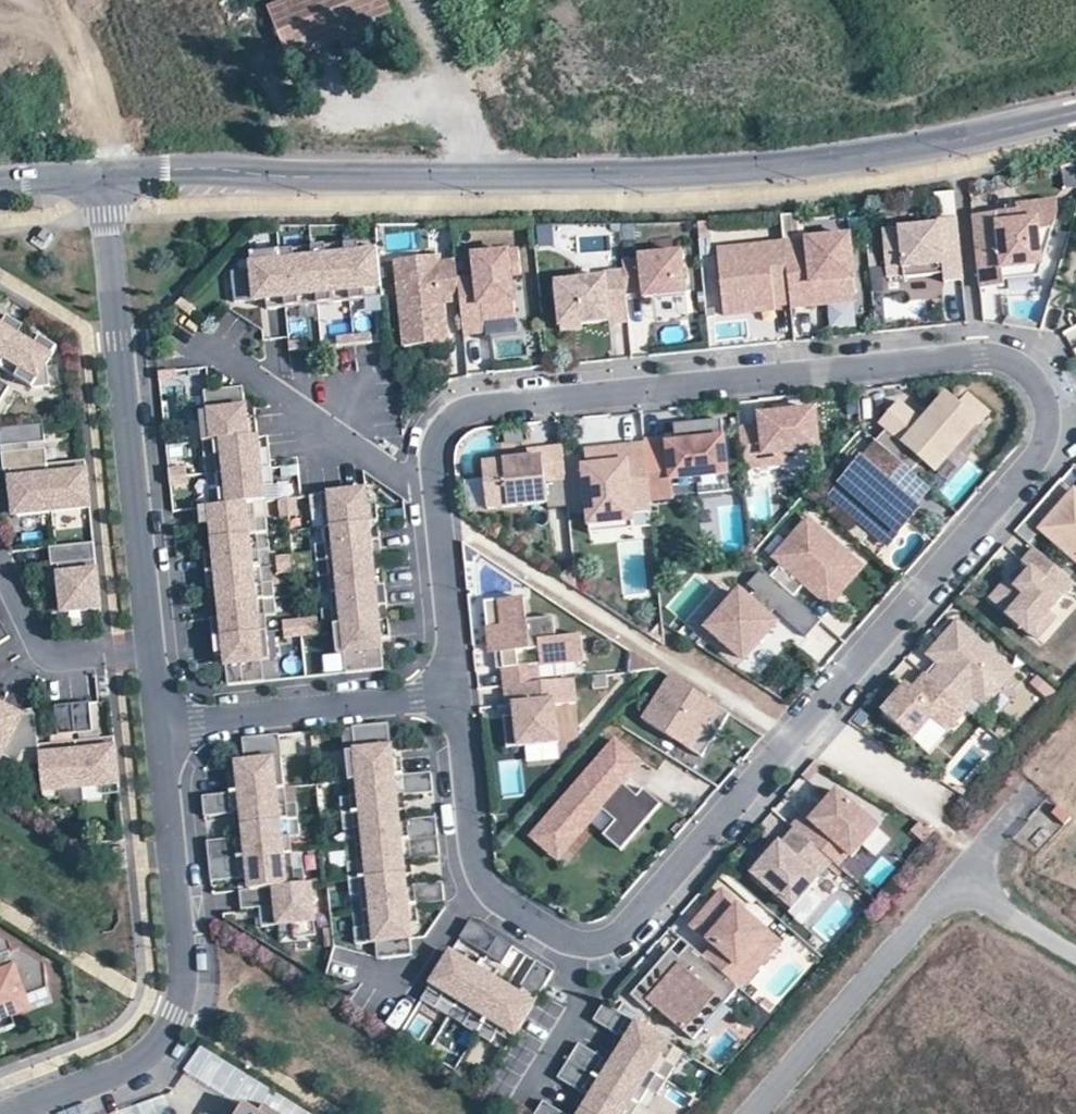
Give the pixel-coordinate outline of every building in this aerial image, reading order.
[(291,59),(342,38),(350,58),(402,42),(387,0),(292,0),(271,9),(291,59)] [(1038,279),(1057,215),(1056,203),(1004,209),(1005,215),(971,218),(979,291),(1003,288),(1003,282),(1038,279)] [(962,279),(956,216),(937,218),(937,223),(881,229),(886,275),(903,274),(904,277),(943,272),(944,281),(962,279)] [(857,291),(851,232),(786,239),(792,300),(792,304),(816,302),(815,295),(857,291)] [(381,294),(375,238),(333,242),(339,298),(381,294)] [(792,300),(786,239),(719,246),(725,312),(749,309),(748,296),(775,294),(776,302),(792,300)] [(339,298),(333,242),(291,246),(297,302),(339,298)] [(297,302),(291,246),(249,251),(251,267),(230,269),(233,299),(265,296),(266,306),(297,302)] [(515,310),(511,273),(521,272),(519,248),(473,254),(475,276),(458,278),(460,298),(463,332),(486,330),(484,319),(484,314),(492,313),(496,317),(510,316),(515,310)] [(687,290),(683,249),(641,253),(642,257),(624,259),(625,268),(627,291),(646,289),(646,295),(687,290)] [(458,278),(456,260),(439,261),(438,254),(395,258),(404,345),(448,341),(443,299),(460,298),(458,278)] [(475,276),(473,254),(455,255),(456,260),(458,278),(475,276)] [(627,291),(625,268),(606,270),(607,274),(558,279),(563,327),(576,326),(576,322),(611,318),(611,320),(630,318),(627,291)] [(858,298),(857,291),(815,295),(816,302),(858,298)] [(776,302),(775,294),(748,296),(749,309),(777,307),(776,302)] [(24,328),(0,313),(0,368),(24,328)] [(57,347),(24,328),(0,368),(32,388),(50,387),(47,364),(57,347)] [(10,387),(0,380),(0,404),(10,387)] [(203,441),(257,435),(256,418),(246,419),(243,388),(204,392),(206,412),(200,413),(203,441)] [(934,471),(975,425),(978,427),(989,414),(969,397),(959,408),(947,398),(932,415),(928,411),(919,421),(900,404),(880,427),(886,432),(876,444),(876,445),(911,475),(923,462),(934,471)] [(819,451),(814,411),(758,417),(760,428),(738,430),(742,470),(785,465),(784,455),(819,451)] [(728,493),(721,422),(686,426),(687,439),(675,440),(644,443),(644,447),(650,502),(673,499),(671,482),(696,480),(698,497),(728,493)] [(0,429),(0,439),(1,448),(45,443),(43,425),(0,429)] [(687,439),(686,426),(674,426),(675,440),(687,439)] [(259,452),(257,435),(203,441),(204,458),(215,457),(217,473),(271,468),(269,451),(259,452)] [(927,489),(911,475),(876,445),(831,497),(874,534),(900,505),(907,512),(927,489)] [(650,502),(644,447),(584,453),(586,469),(582,469),(587,518),(630,514),(651,512),(650,502)] [(565,481),(562,448),(539,450),(540,459),(527,460),(481,465),(486,510),(546,504),(544,483),(565,481)] [(52,512),(47,465),(45,449),(2,453),(3,470),(10,470),(14,516),(52,512)] [(540,459),(539,450),(526,452),(527,460),(540,459)] [(90,508),(86,461),(47,465),(52,512),(90,508)] [(273,486),(271,468),(217,473),(218,490),(208,491),(209,507),(254,502),(265,501),(263,487),(273,486)] [(324,528),(378,522),(376,505),(367,506),(365,491),(310,496),(312,513),(322,512),(324,528)] [(1075,504),(1068,497),(1039,531),(1075,563),(1075,503),(1075,504)] [(268,534),(266,518),(256,519),(254,502),(209,507),(200,508),(202,525),(211,524),(213,539),(268,534)] [(632,531),(630,514),(587,518),(589,536),(632,531)] [(863,568),(807,520),(773,558),(781,565),(770,578),(793,598),(804,585),(813,593),(835,569),(850,583),(863,568)] [(380,540),(378,522),(324,528),(326,544),(315,545),(317,561),(372,556),(370,541),(380,540)] [(261,568),(259,551),(270,550),(268,534),(213,539),(215,554),(205,555),(206,573),(261,568)] [(101,609),(94,543),(50,548),(52,566),(57,565),(62,613),(101,609)] [(1074,585),(1035,551),(1022,565),(1030,573),(1016,589),(1008,582),(991,601),(1009,616),(1008,617),(1029,636),(1030,635),(1037,641),(1054,622),(1047,616),(1074,585)] [(385,587),(383,570),(373,571),(372,556),(317,561),(318,578),(329,577),(331,593),(385,587)] [(1016,589),(1030,573),(1022,565),(1008,582),(1016,589)] [(275,599),(273,583),(263,584),(261,568),(206,573),(208,590),(218,589),(219,605),(275,599)] [(829,607),(850,583),(835,569),(813,593),(829,607)] [(770,578),(762,570),(747,587),(756,594),(748,603),(740,595),(709,630),(744,661),(775,626),(767,619),(774,610),(807,639),(821,622),(793,598),(770,578)] [(387,605),(385,587),(331,593),(333,609),(322,610),(324,626),(334,625),(379,621),(377,606),(387,605)] [(504,686),(537,683),(535,666),(584,661),(581,635),(555,638),(553,618),(526,620),(524,598),(499,601),(502,626),(487,628),(489,646),(494,646),(495,654),(501,654),(504,686)] [(267,632),(266,616),(276,615),(275,599),(219,605),(221,619),(211,620),(213,638),(267,632)] [(502,626),(499,601),(485,602),(487,628),(502,626)] [(282,619),(284,637),(320,633),(318,615),(282,619)] [(379,621),(334,625),(337,654),(344,654),(346,673),(384,669),(380,639),(390,638),(388,620),(379,621)] [(0,623),(0,644),(9,638),(0,623)] [(1014,674),(957,624),(942,641),(946,644),(932,661),(936,664),(925,676),(962,709),(973,696),(985,707),(1014,674)] [(270,661),(267,632),(213,638),(215,656),(225,655),(228,685),(264,682),(262,662),(270,661)] [(932,661),(946,644),(942,641),(928,656),(932,661)] [(658,667),(632,650),(631,674),(654,671),(658,667)] [(703,757),(731,714),(673,676),(645,719),(703,757)] [(962,709),(925,676),(912,691),(906,686),(882,714),(912,741),(931,720),(947,733),(965,712),(962,709)] [(558,742),(554,705),(575,703),(573,679),(538,683),(540,702),(519,704),(521,716),(503,718),(506,748),(558,742)] [(90,702),(72,704),(76,736),(93,734),(90,702)] [(76,736),(72,704),(55,706),(58,737),(76,736)] [(35,714),(21,715),(1,705),(0,707),(0,762),(3,757),(18,764),(23,753),(39,752),(38,745),(35,714)] [(389,724),(352,727),(355,751),(346,752),(349,781),(403,776),(401,758),(392,759),(389,724)] [(285,788),(279,735),(243,739),(245,763),(237,764),(238,775),(229,776),(231,794),(285,788)] [(119,785),(114,738),(76,741),(81,789),(119,785)] [(81,789),(76,741),(38,745),(39,752),(43,792),(81,789)] [(642,765),(615,742),(540,827),(567,850),(602,810),(615,822),(603,836),(621,852),(661,806),(644,790),(637,797),(623,785),(642,765)] [(403,776),(349,781),(351,797),(341,798),(342,814),(397,809),(396,794),(404,793),(404,796),(433,793),(431,773),(403,776)] [(298,819),(296,803),(287,804),(285,788),(231,794),(203,797),(205,816),(233,813),(233,811),(242,810),(243,825),(298,819)] [(852,858),(878,828),(837,791),(822,808),(811,821),(804,815),(792,827),(832,862),(838,867),(848,855),(852,858)] [(811,821),(822,808),(815,802),(804,815),(811,821)] [(1062,807),(1057,814),(1068,826),(1075,820),(1062,807)] [(438,838),(436,818),(407,820),(407,823),(399,824),(397,809),(342,814),(344,832),(354,831),(356,846),(438,838)] [(567,850),(540,827),(530,839),(563,867),(596,830),(603,836),(615,822),(602,810),(567,850)] [(300,836),(298,819),(243,825),(245,840),(237,841),(236,838),(208,842),(210,861),(291,852),(290,837),(300,836)] [(933,832),(919,824),(908,836),(922,844),(933,832)] [(792,909),(832,862),(792,827),(751,874),(792,909)] [(404,874),(403,859),(411,858),(411,861),(440,858),(438,838),(356,846),(357,863),(347,864),(349,880),(404,874)] [(128,868),(126,848),(114,849),(117,869),(128,868)] [(293,869),(291,852),(210,861),(212,881),(241,878),(241,876),(248,875),(250,890),(305,884),(304,868),(293,869)] [(445,902),(443,883),(413,886),(413,888),(406,889),(404,874),(349,880),(350,897),(361,896),(363,911),(416,905),(445,902)] [(316,935),(310,884),(305,884),(250,890),(240,891),(242,910),(260,908),(262,927),(293,924),(294,937),(316,935)] [(767,958),(755,947),(767,933),(739,908),(740,907),(723,892),(693,927),(716,947),(705,959),(739,989),(740,989),(767,958)] [(418,924),(416,905),(363,911),(365,927),(354,928),(356,945),(376,943),(378,959),(412,956),(409,925),(418,924)] [(767,958),(780,943),(767,933),(755,947),(767,958)] [(14,1018),(32,1011),(28,1001),(51,992),(49,966),(0,938),(0,1023),(14,1018)] [(668,970),(690,946),(681,938),(660,963),(668,970)] [(705,959),(690,946),(668,970),(660,963),(631,996),(650,1012),(655,1007),(694,1040),(739,989),(705,959)] [(455,1008),(484,962),(468,953),(463,961),(450,953),(421,1000),(435,1009),(441,999),(455,1008)] [(510,1042),(554,972),(547,968),(536,961),(521,987),(523,988),(519,995),(506,987),(477,1034),(491,1043),(497,1034),(510,1042)] [(477,1034),(506,987),(493,979),(498,971),(484,962),(455,1008),(469,1016),(463,1026),(477,1034)] [(51,992),(28,1001),(32,1011),(55,1003),(51,992)] [(604,1003),(594,1020),(619,1036),(621,1034),(628,1039),(619,1053),(666,1082),(675,1067),(666,1062),(675,1047),(604,1003)] [(0,1023),(0,1035),(18,1029),(14,1018),(0,1023)] [(579,1044),(569,1061),(639,1105),(648,1089),(658,1095),(666,1082),(619,1053),(610,1066),(603,1061),(604,1060),(579,1044)] [(252,1107),(265,1083),(200,1045),(186,1069),(252,1107)] [(558,1078),(583,1094),(584,1091),(592,1096),(584,1110),(590,1113),(633,1113),(639,1105),(569,1061),(558,1078)] [(536,1113),(563,1113),(544,1102),(536,1113)] [(264,1106),(259,1113),(247,1106),(242,1113),(277,1113),(264,1106)]
